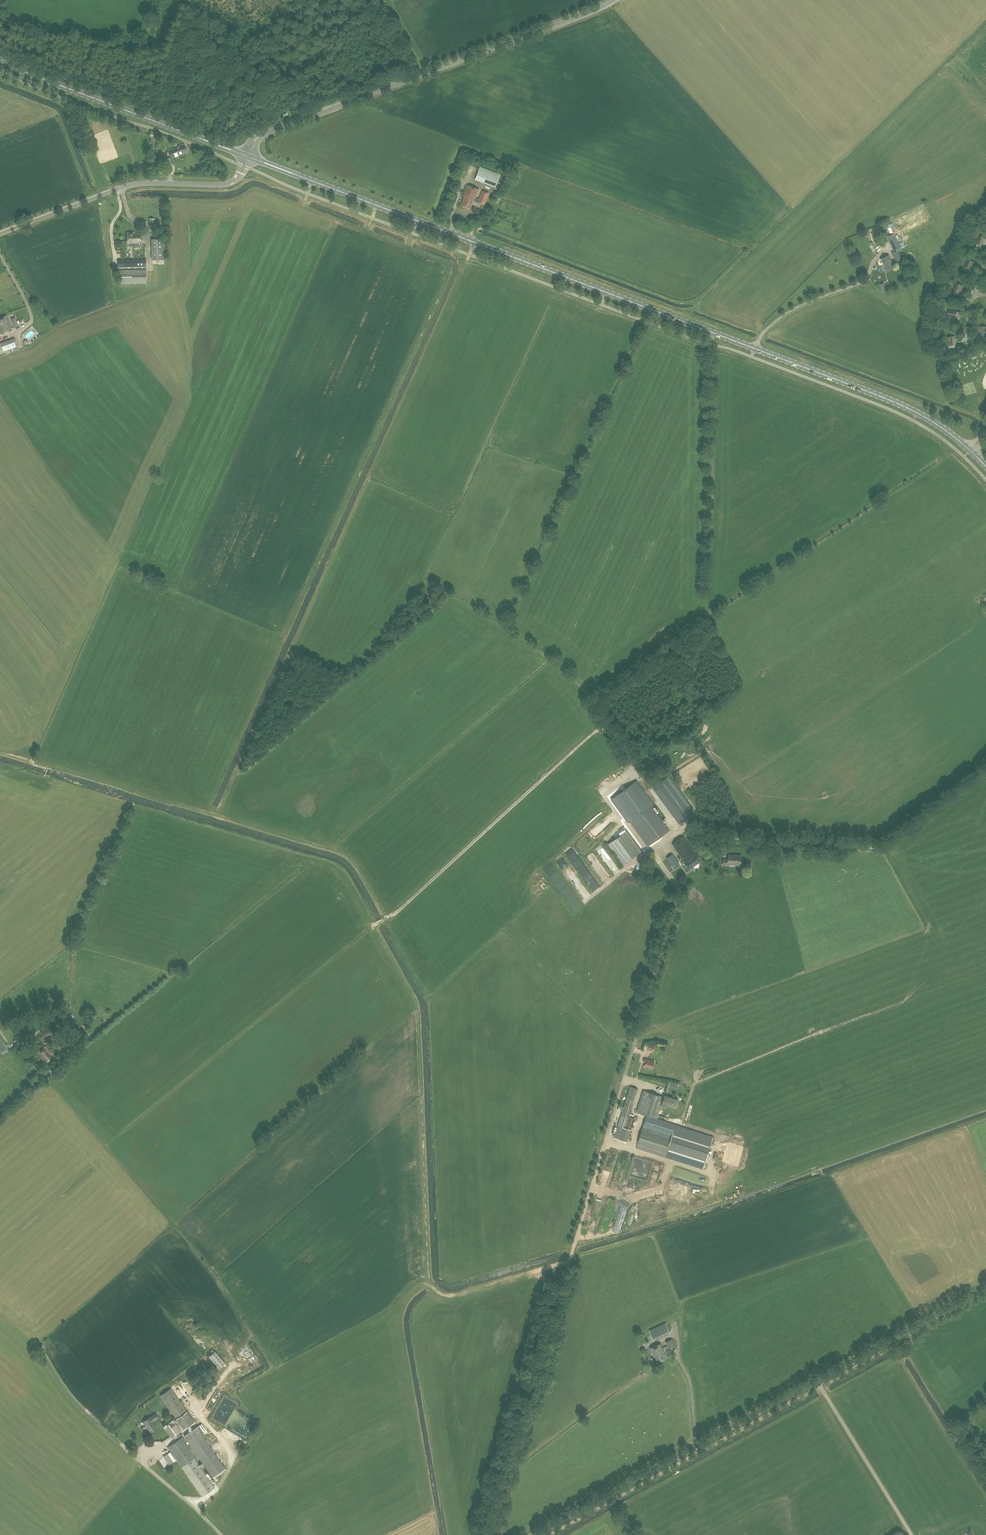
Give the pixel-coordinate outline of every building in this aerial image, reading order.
[(171,158),(186,152),(186,151),(184,145),(183,144),(174,147),(175,148),(169,151),(171,158)] [(157,163),(168,159),(166,153),(155,157),(157,163)] [(475,179),(495,187),(500,175),(480,167),(475,179)] [(475,198),(478,189),(468,185),(463,197),(464,197),(461,205),(470,209),(473,201),(484,205),(489,193),(482,191),(479,199),(475,198)] [(890,234),(893,233),(889,224),(885,226),(890,234)] [(141,232),(126,232),(127,244),(141,243),(141,232)] [(886,237),(893,251),(900,247),(893,234),(886,237)] [(985,240),(985,239),(980,236),(976,243),(981,246),(983,243),(984,243),(985,240)] [(164,239),(151,239),(152,259),(164,259),(164,239)] [(892,253),(896,261),(901,259),(898,251),(892,253)] [(881,259),(886,271),(894,267),(889,255),(881,259)] [(146,259),(118,259),(118,268),(146,267),(146,259)] [(973,267),(975,262),(969,259),(965,267),(970,269),(971,266),(973,267)] [(146,283),(146,271),(146,269),(118,270),(119,284),(146,283)] [(961,290),(963,286),(957,283),(953,291),(958,293),(960,290),(961,290)] [(1,335),(12,330),(7,315),(0,318),(0,332),(1,335)] [(33,325),(23,333),(29,340),(39,331),(33,325)] [(15,339),(1,344),(3,351),(18,346),(15,339)] [(666,778),(654,787),(680,823),(692,814),(666,778)] [(669,830),(650,805),(652,804),(636,781),(611,799),(628,821),(630,820),(648,845),(669,830)] [(608,828),(618,818),(613,813),(603,823),(608,828)] [(673,822),(671,824),(676,831),(679,829),(673,822)] [(607,844),(622,864),(640,851),(626,831),(607,844)] [(685,862),(684,863),(688,869),(702,860),(697,854),(696,854),(696,853),(700,851),(697,847),(693,850),(684,836),(672,844),(685,862)] [(673,853),(662,861),(671,873),(681,865),(673,853)] [(597,857),(594,854),(587,860),(592,865),(597,861),(595,859),(597,857)] [(570,860),(586,875),(588,873),(586,871),(589,868),(584,863),(583,863),(575,855),(570,860)] [(734,863),(740,863),(741,855),(736,855),(728,855),(728,859),(723,859),(723,865),(729,865),(729,863),(734,864),(734,863)] [(566,868),(567,873),(571,872),(569,860),(560,861),(562,868),(566,868)] [(653,877),(656,863),(650,862),(647,876),(653,877)] [(554,881),(557,879),(559,882),(564,879),(554,864),(547,869),(554,881)] [(34,1032),(36,1035),(42,1042),(43,1041),(46,1044),(48,1042),(45,1039),(54,1031),(49,1024),(40,1032),(38,1029),(34,1032)] [(51,1046),(52,1048),(49,1050),(45,1046),(37,1053),(45,1063),(54,1056),(52,1053),(58,1048),(54,1043),(51,1046)] [(654,1061),(646,1059),(644,1058),(643,1062),(645,1062),(644,1067),(651,1069),(654,1061)] [(618,1125),(630,1129),(634,1118),(628,1116),(637,1088),(630,1086),(618,1125)] [(667,1107),(667,1105),(669,1099),(664,1097),(643,1090),(636,1112),(657,1119),(662,1106),(667,1107)] [(670,1097),(669,1099),(667,1105),(676,1107),(678,1100),(670,1097)] [(675,1126),(672,1135),(643,1126),(641,1132),(636,1148),(665,1157),(702,1169),(712,1139),(675,1126)] [(609,1152),(600,1180),(615,1185),(624,1157),(609,1152)] [(667,1322),(650,1327),(653,1337),(670,1332),(667,1322)] [(672,1339),(665,1342),(667,1345),(663,1348),(660,1343),(650,1348),(654,1358),(655,1357),(658,1362),(667,1357),(664,1351),(669,1349),(675,1346),(672,1339)] [(215,1351),(209,1356),(219,1368),(225,1363),(215,1351)] [(174,1390),(180,1399),(189,1394),(183,1384),(174,1390)] [(170,1388),(160,1396),(176,1419),(187,1411),(170,1388)] [(189,1397),(195,1402),(200,1396),(193,1392),(189,1397)] [(194,1422),(187,1411),(176,1419),(183,1430),(194,1422)] [(149,1417),(143,1422),(151,1432),(157,1428),(152,1421),(158,1418),(155,1414),(150,1417),(149,1417)] [(173,1417),(162,1424),(165,1429),(172,1438),(181,1431),(174,1422),(176,1421),(173,1417)] [(202,1422),(200,1424),(207,1434),(209,1432),(202,1422)] [(202,1463),(199,1465),(201,1468),(204,1465),(212,1477),(225,1468),(197,1427),(184,1436),(202,1463)] [(201,1468),(199,1465),(181,1438),(168,1447),(167,1447),(168,1449),(169,1448),(202,1496),(215,1487),(201,1468)]
